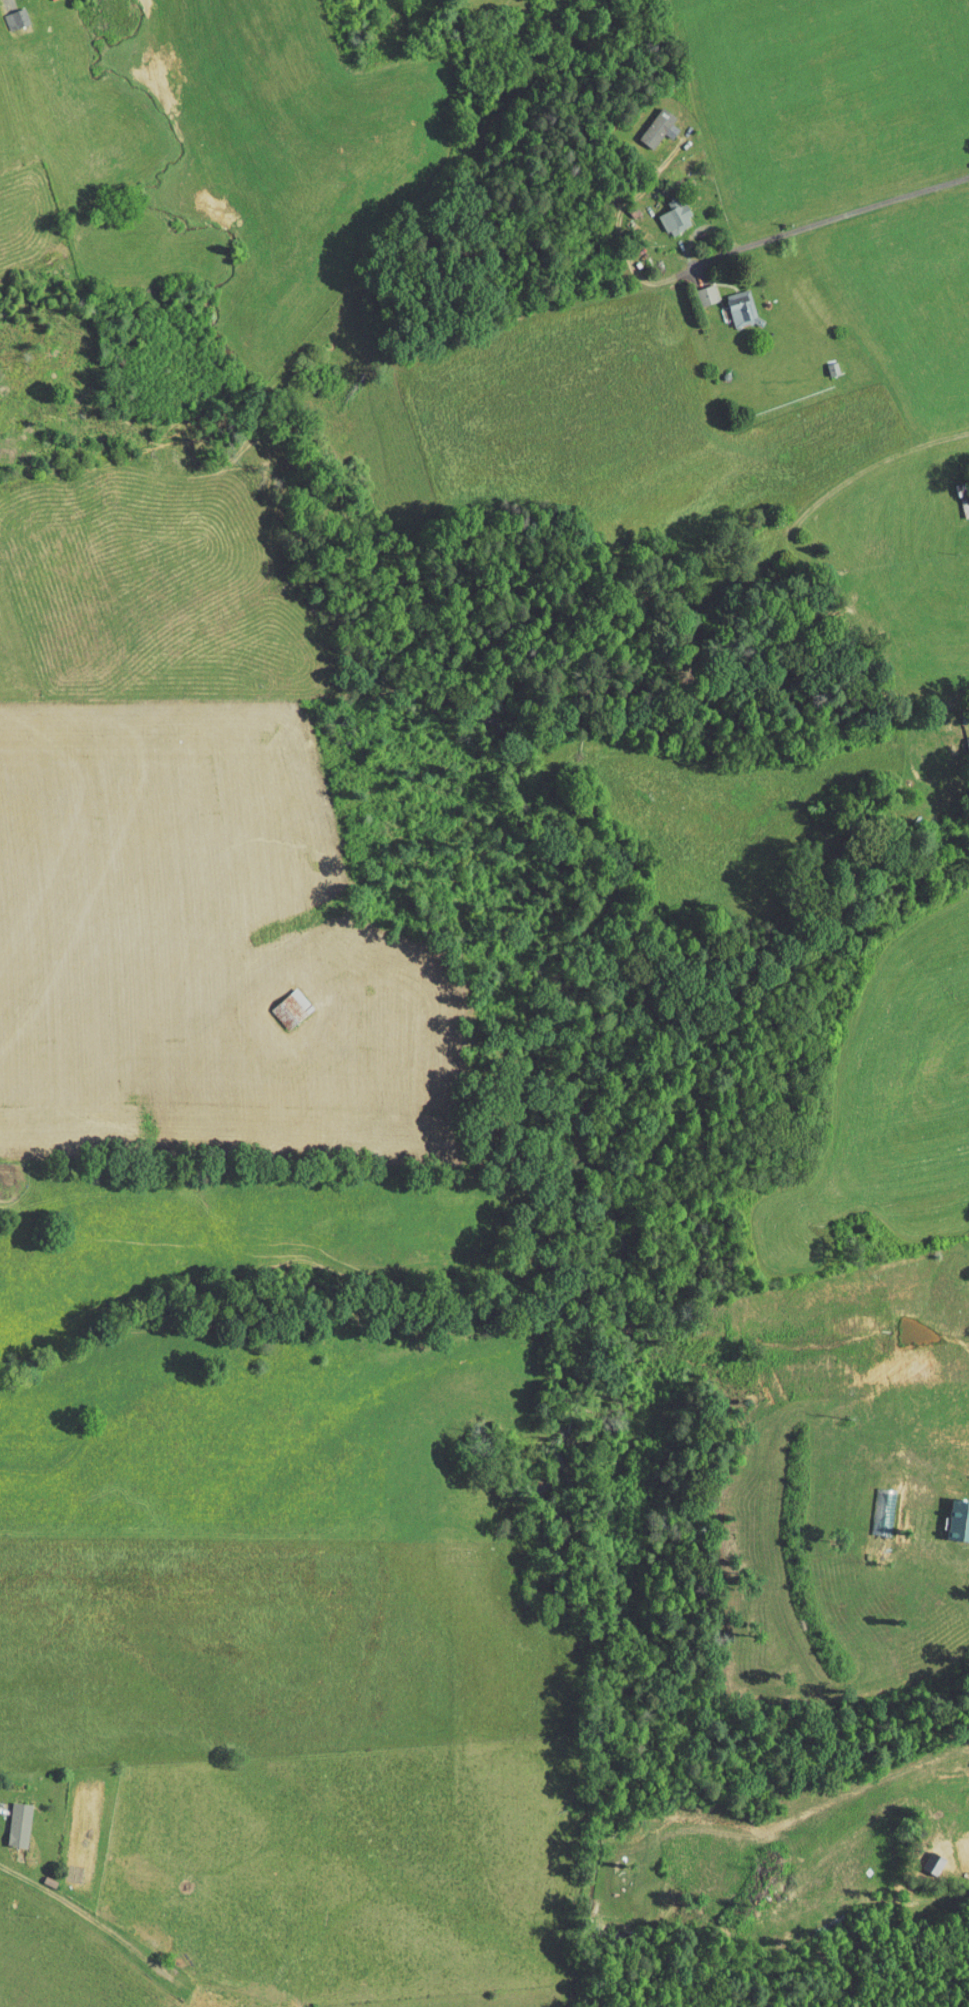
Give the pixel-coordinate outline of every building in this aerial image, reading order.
[(22,16),(16,0),(0,6),(0,25),(22,16)] [(656,127),(663,133),(671,122),(664,117),(668,111),(653,100),(630,132),(644,143),(656,127)] [(649,210),(661,230),(686,215),(670,188),(656,196),(660,203),(649,210)] [(687,284),(693,300),(710,294),(704,277),(687,284)] [(715,289),(725,323),(751,315),(740,281),(715,289)] [(952,511),(967,509),(963,476),(948,478),(952,511)] [(956,732),(960,748),(968,745),(968,729),(956,732)] [(261,1001),(277,1023),(306,1003),(290,981),(261,1001)] [(968,1517),(968,1495),(943,1493),(941,1533),(968,1535),(968,1517)] [(3,1796),(0,1828),(0,1839),(20,1842),(25,1798),(3,1796)]
